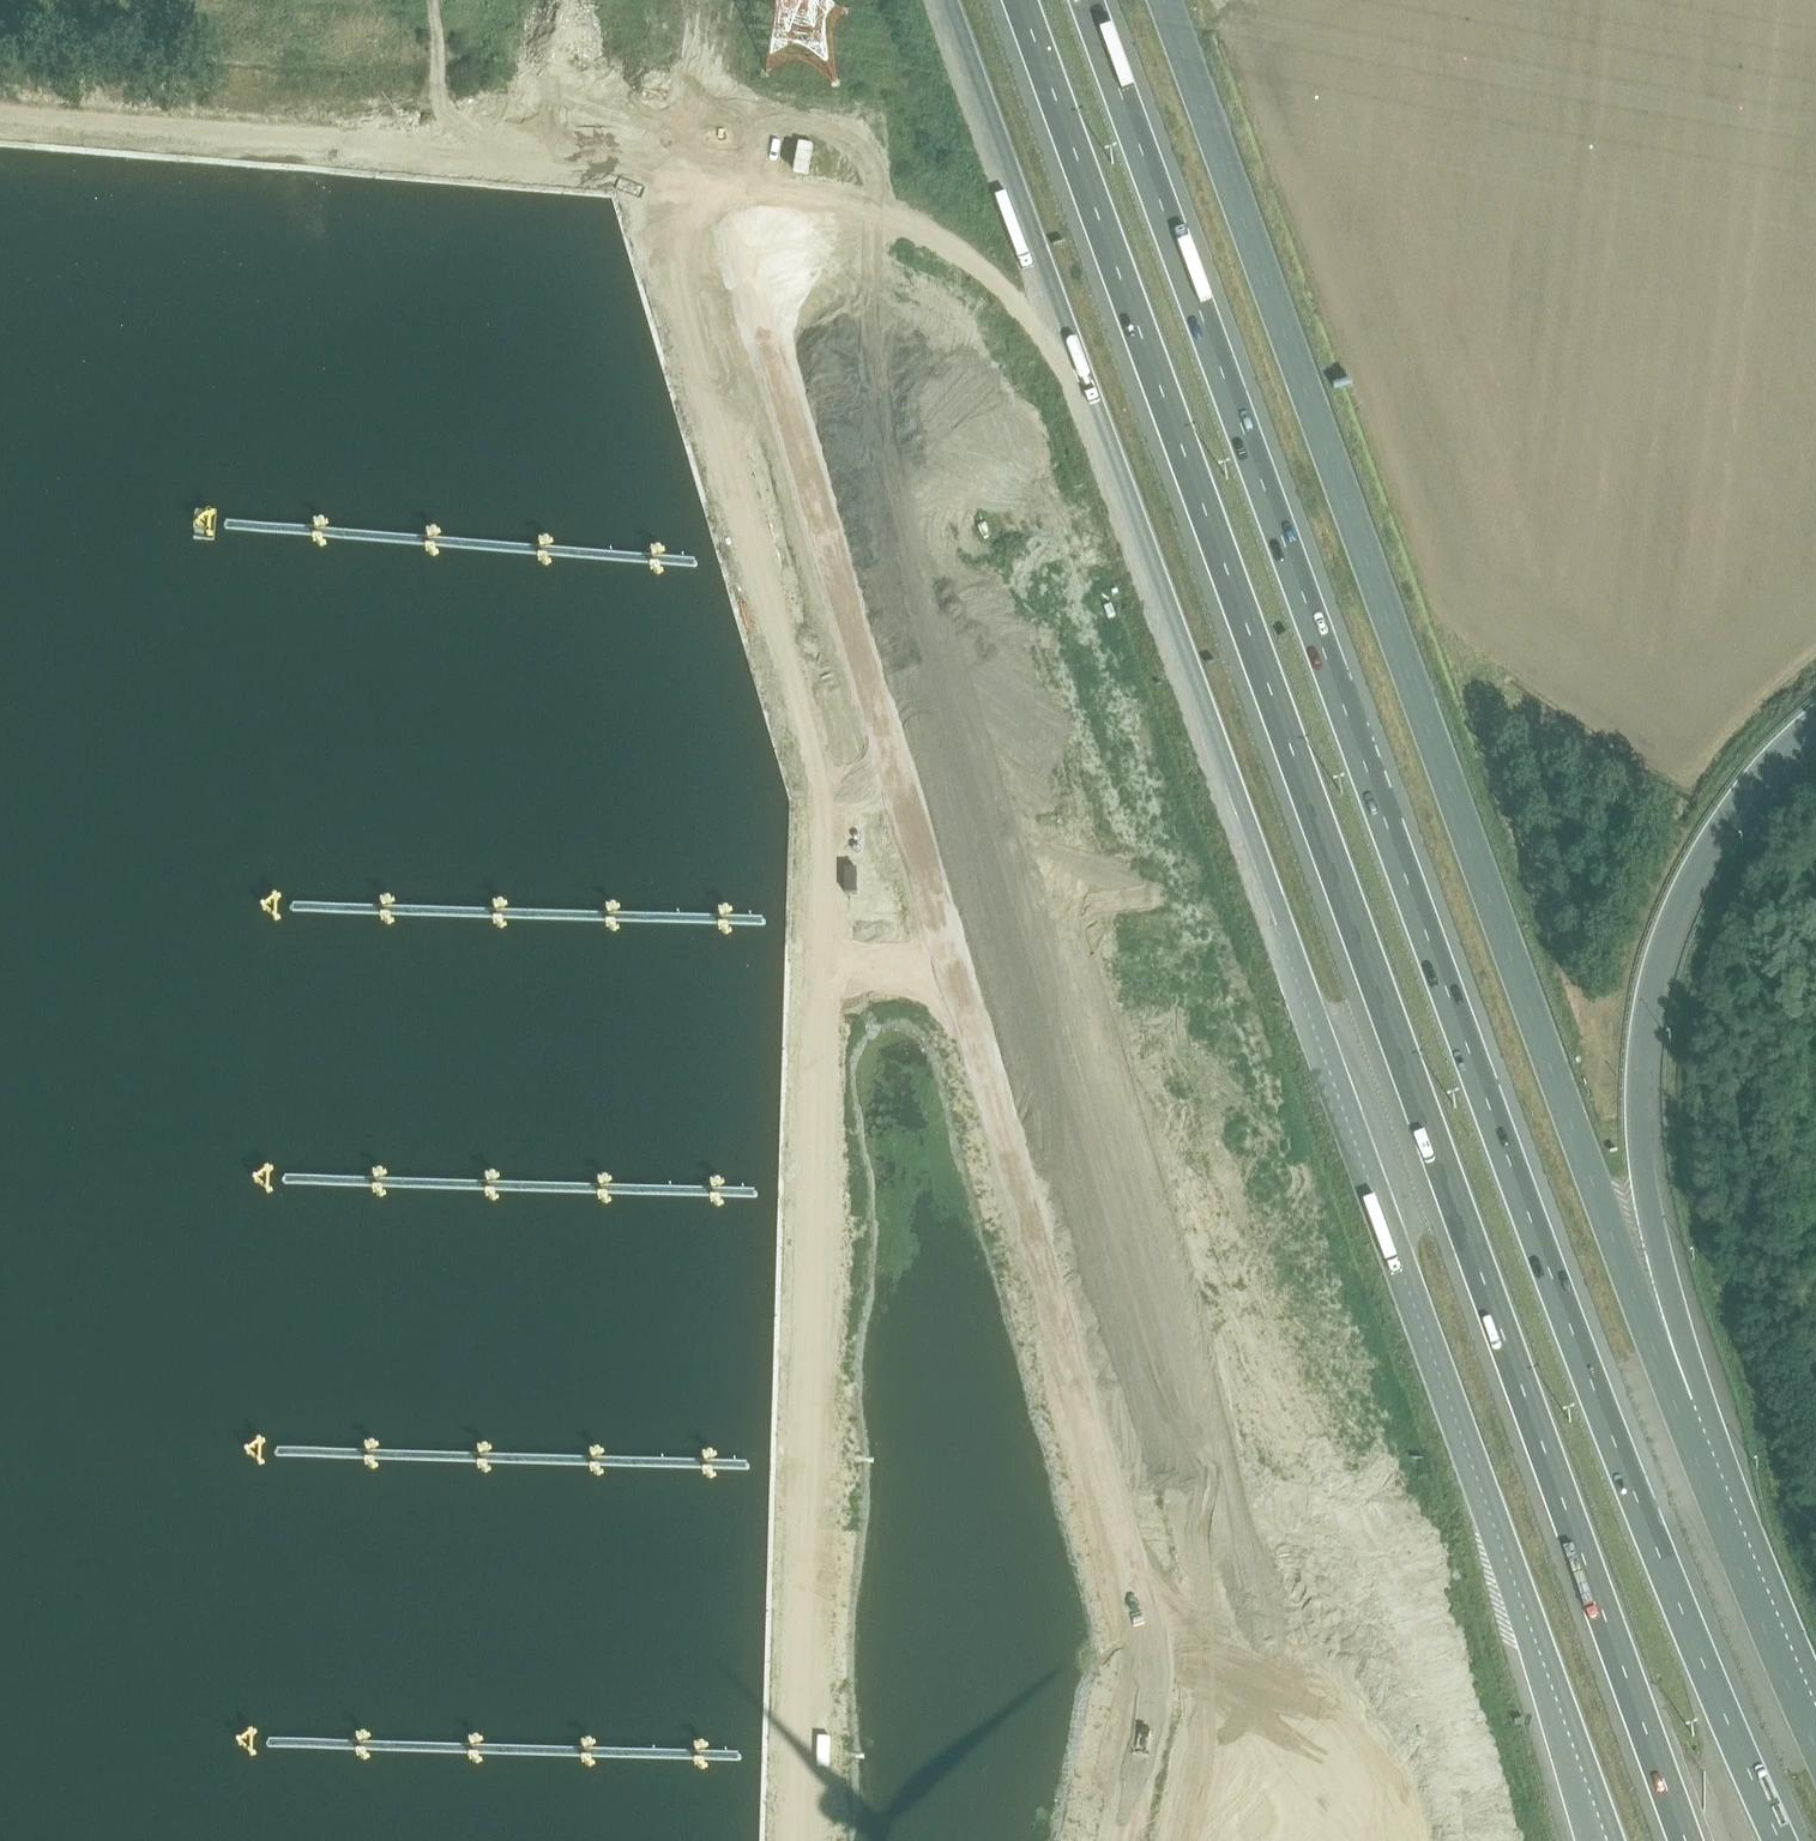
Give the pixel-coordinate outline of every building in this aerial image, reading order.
[(836,70),(826,0),(776,0),(772,1),(784,78),(836,70)]
